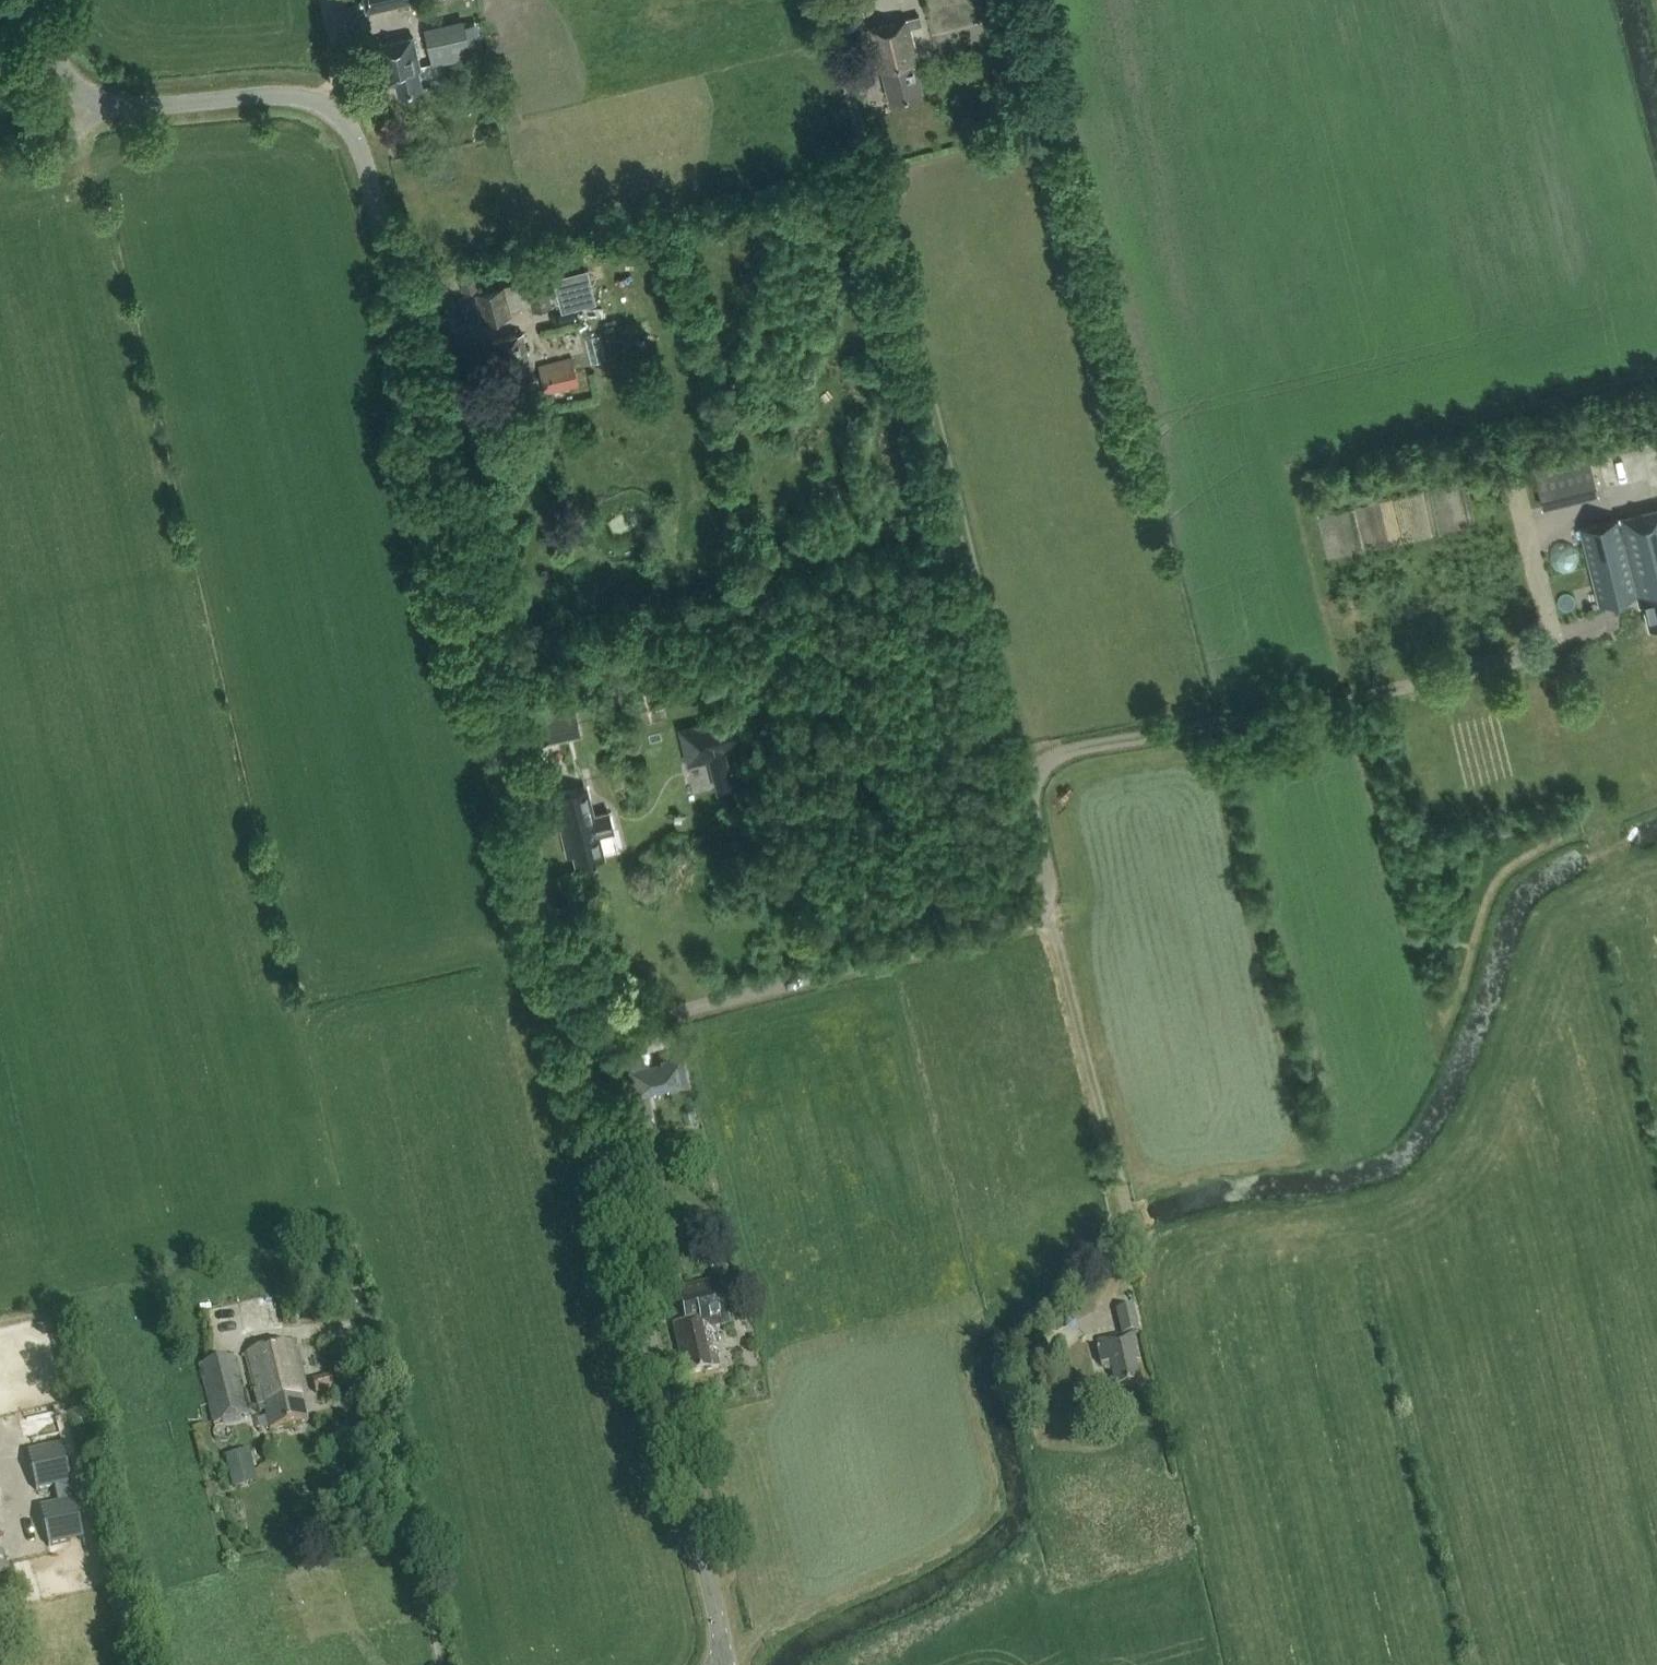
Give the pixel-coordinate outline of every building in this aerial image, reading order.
[(417,1),(417,0),(364,0),(367,12),(417,1)] [(918,60),(911,27),(921,24),(919,14),(866,28),(877,70),(881,69),(888,98),(922,90),(915,60),(918,60)] [(472,55),(463,19),(424,28),(433,64),(472,55)] [(379,44),(389,85),(395,83),(398,95),(423,89),(419,68),(421,68),(414,36),(379,44)] [(522,266),(524,275),(533,310),(552,305),(541,261),(522,266)] [(482,322),(513,314),(506,286),(475,294),(482,322)] [(528,379),(534,377),(523,332),(518,333),(496,338),(496,339),(492,340),(503,386),(510,385),(511,392),(530,387),(528,379)] [(578,384),(573,357),(538,365),(544,391),(578,384)] [(1543,506),(1599,491),(1587,449),(1532,464),(1543,506)] [(1580,527),(1599,604),(1638,594),(1640,605),(1645,604),(1650,627),(1656,625),(1656,508),(1580,527)] [(528,702),(531,716),(546,713),(543,698),(528,702)] [(546,713),(531,716),(537,744),(582,734),(575,706),(546,713)] [(678,728),(687,766),(725,757),(716,719),(678,728)] [(604,856),(598,834),(613,831),(608,811),(593,815),(587,789),(554,797),(567,855),(574,853),(576,863),(604,856)] [(650,1062),(629,1067),(635,1094),(652,1090),(655,1086),(667,1083),(671,1086),(687,1082),(681,1055),(662,1060),(662,1061),(650,1064),(650,1062)] [(722,1291),(681,1300),(686,1322),(673,1324),(679,1352),(684,1351),(689,1375),(719,1368),(709,1320),(728,1316),(722,1291)] [(1135,1334),(1138,1333),(1133,1307),(1117,1310),(1121,1335),(1098,1340),(1099,1347),(1097,1348),(1100,1364),(1110,1362),(1115,1387),(1140,1382),(1136,1361),(1140,1361),(1135,1334)] [(301,1397),(309,1395),(296,1341),(243,1354),(256,1408),(263,1407),(269,1431),(307,1422),(301,1397)] [(211,1424),(246,1415),(232,1357),(197,1365),(211,1424)] [(334,1389),(330,1375),(312,1380),(315,1394),(334,1389)] [(62,1444),(27,1452),(36,1491),(55,1487),(58,1503),(40,1507),(49,1546),(84,1537),(62,1444)] [(232,1488),(256,1482),(247,1450),(224,1456),(232,1488)]
